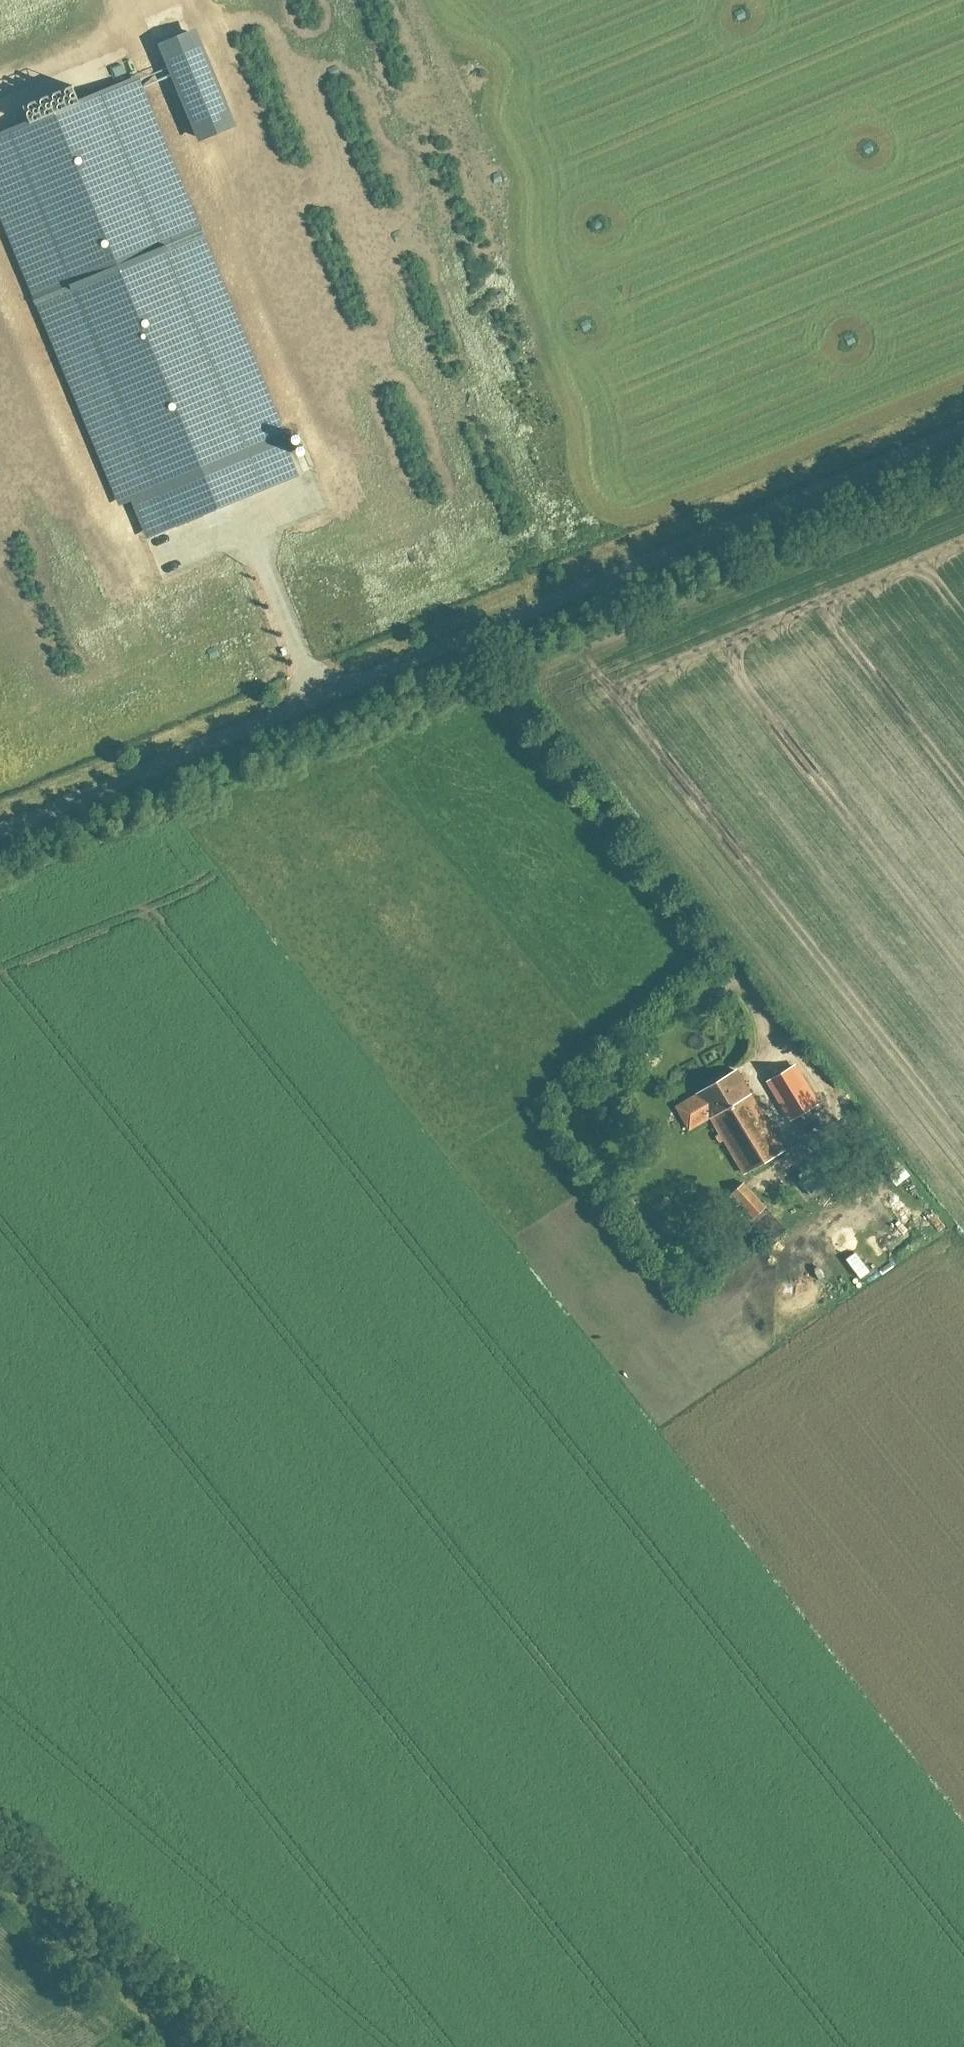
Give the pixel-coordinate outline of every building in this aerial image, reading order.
[(302,471),(140,78),(82,102),(74,83),(23,104),(31,122),(0,134),(0,214),(119,503),(133,497),(148,534),(302,471)] [(791,1063),(760,1084),(787,1124),(818,1103),(791,1063)] [(733,1071),(687,1098),(732,1175),(778,1148),(733,1071)] [(743,1179),(723,1195),(746,1222),(766,1206),(743,1179)]
